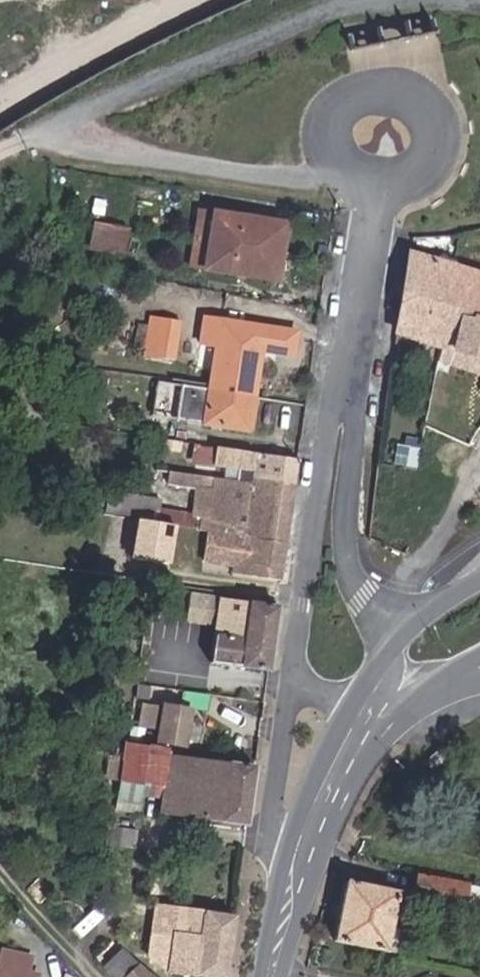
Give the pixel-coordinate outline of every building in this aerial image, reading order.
[(350,66),(387,66),(387,40),(434,39),(434,22),(350,22),(350,66)] [(195,238),(211,241),(215,212),(200,209),(195,238)] [(211,241),(281,252),(286,223),(215,212),(211,241)] [(121,256),(126,227),(95,222),(90,251),(121,256)] [(206,270),(211,241),(195,238),(191,267),(206,270)] [(277,281),(281,252),(211,241),(206,270),(277,281)] [(396,334),(442,347),(454,266),(410,254),(396,334)] [(479,358),(479,274),(454,266),(442,347),(479,358)] [(151,318),(144,360),(173,365),(180,322),(151,318)] [(218,346),(214,371),(257,378),(261,352),(294,358),(298,335),(205,320),(202,343),(218,346)] [(442,347),(437,370),(479,383),(479,358),(442,347)] [(245,428),(250,395),(183,385),(178,416),(245,428)] [(424,444),(419,462),(430,465),(434,446),(424,444)] [(296,485),(299,461),(201,447),(198,461),(242,468),(241,477),(253,478),(296,485)] [(253,484),(171,471),(169,483),(199,489),(213,492),(209,519),(201,518),(198,530),(221,534),(228,535),(233,536),(287,545),(296,485),(253,478),(253,484)] [(213,492),(199,489),(194,516),(201,518),(209,519),(213,492)] [(108,511),(158,520),(159,510),(160,501),(111,493),(108,511)] [(280,591),(287,545),(233,536),(228,535),(221,534),(217,561),(235,564),(232,584),(280,591)] [(269,671),(277,609),(220,600),(211,662),(269,671)] [(182,700),(182,688),(140,689),(140,700),(182,700)] [(185,688),(183,702),(208,706),(210,692),(185,688)] [(170,745),(196,749),(200,714),(175,709),(174,712),(154,709),(152,729),(172,732),(170,745)] [(160,812),(246,825),(255,769),(166,756),(167,754),(123,748),(115,802),(137,806),(138,796),(162,799),(160,812)] [(111,831),(109,847),(129,849),(132,833),(111,831)] [(417,876),(413,895),(463,906),(467,886),(417,876)] [(347,881),(335,940),(385,950),(397,891),(347,881)] [(196,976),(223,976),(232,920),(156,908),(147,969),(196,976)] [(109,943),(93,959),(110,976),(144,976),(109,943)] [(0,949),(0,951),(0,976),(39,976),(39,974),(29,972),(32,956),(0,949)]
